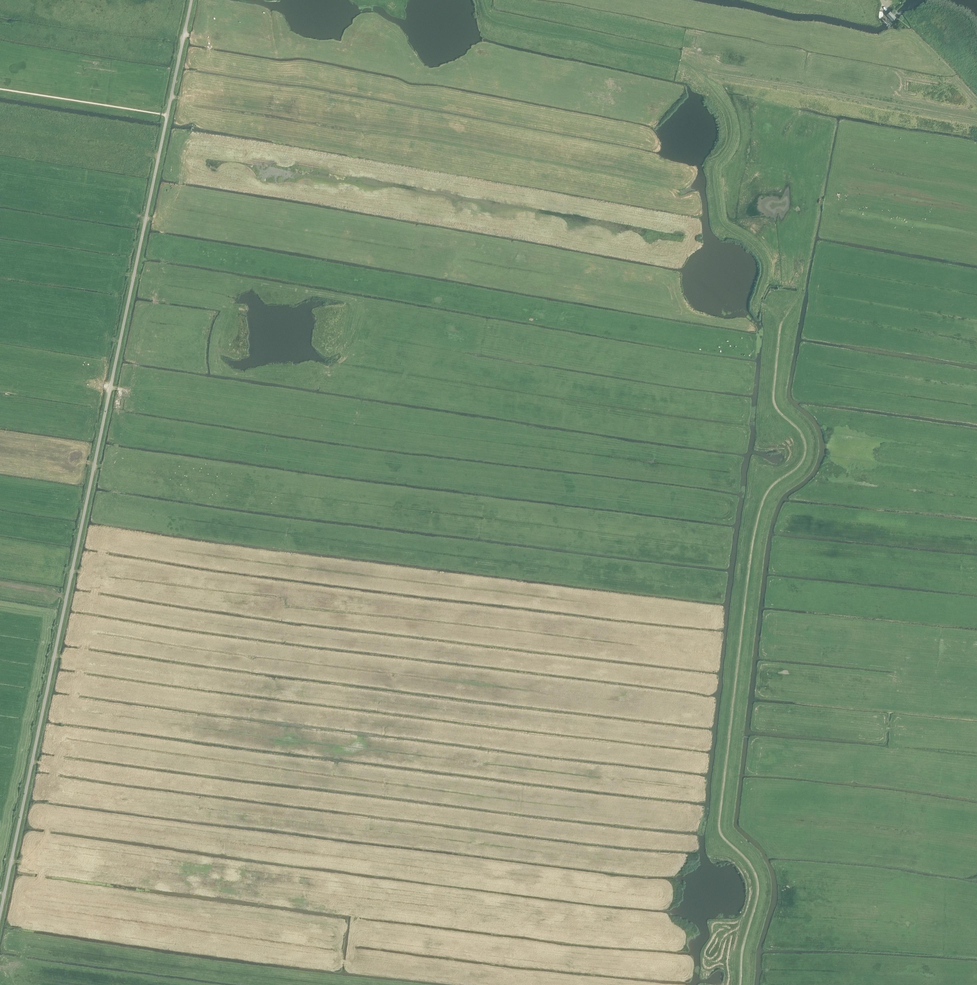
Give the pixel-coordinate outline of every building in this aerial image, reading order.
[(896,17),(890,11),(886,14),(889,17),(891,19),(892,21),(896,17)]
